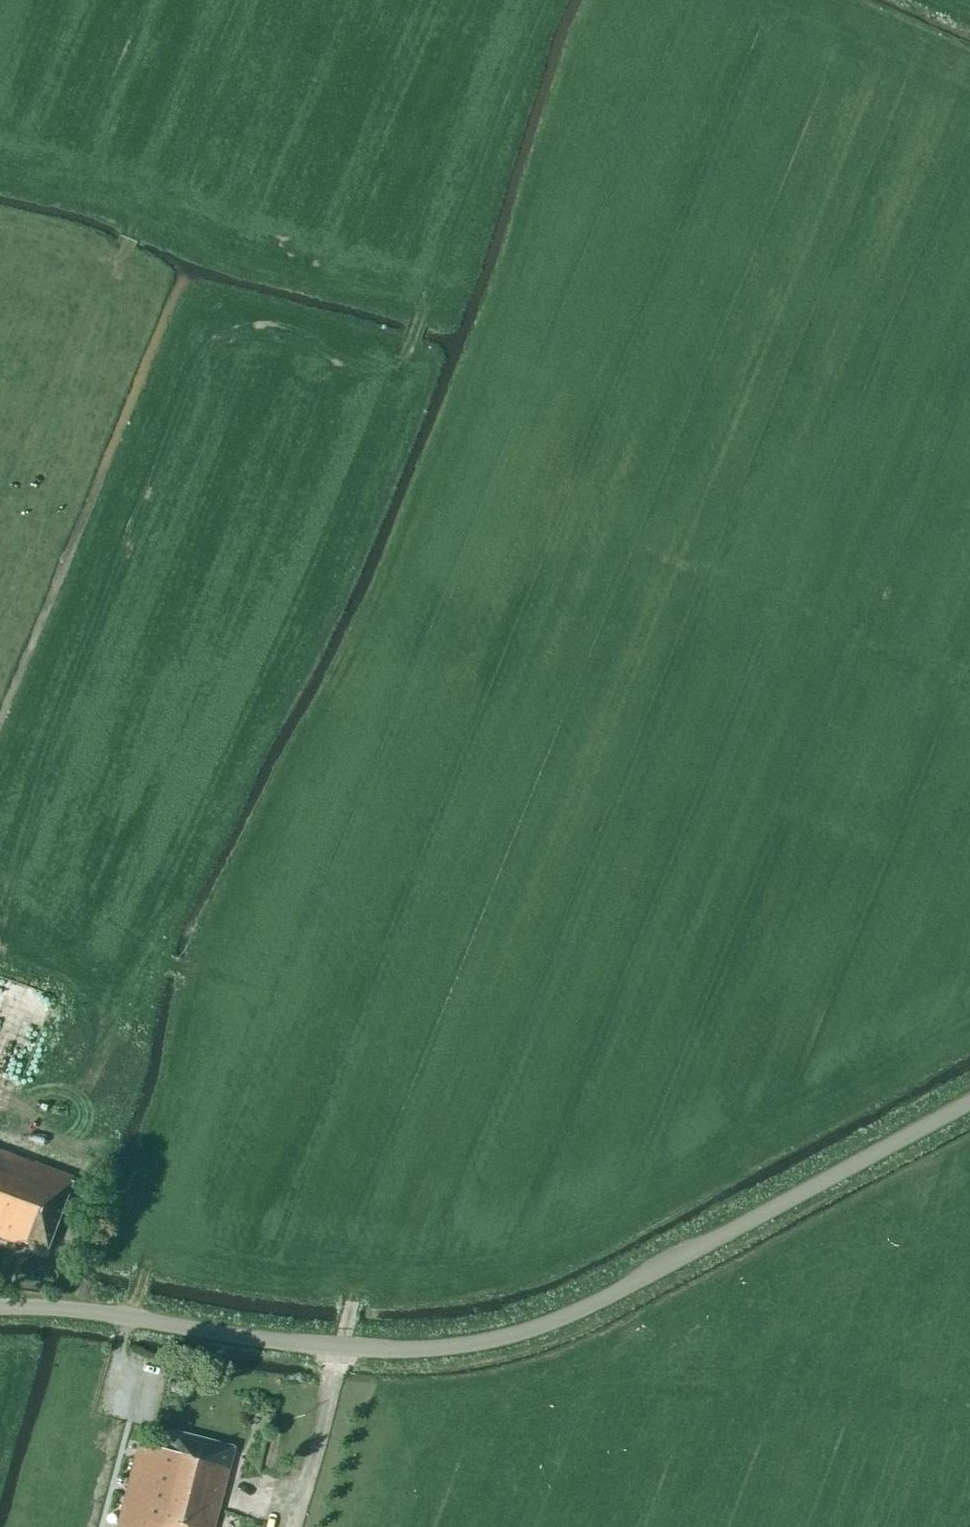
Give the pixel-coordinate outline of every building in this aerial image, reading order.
[(20,1245),(21,1240),(26,1242),(25,1247),(45,1254),(74,1177),(36,1163),(38,1157),(27,1153),(25,1159),(0,1150),(4,1139),(0,1137),(0,1237),(20,1245)] [(235,1447),(169,1429),(164,1449),(139,1442),(117,1526),(213,1526),(235,1447)]
